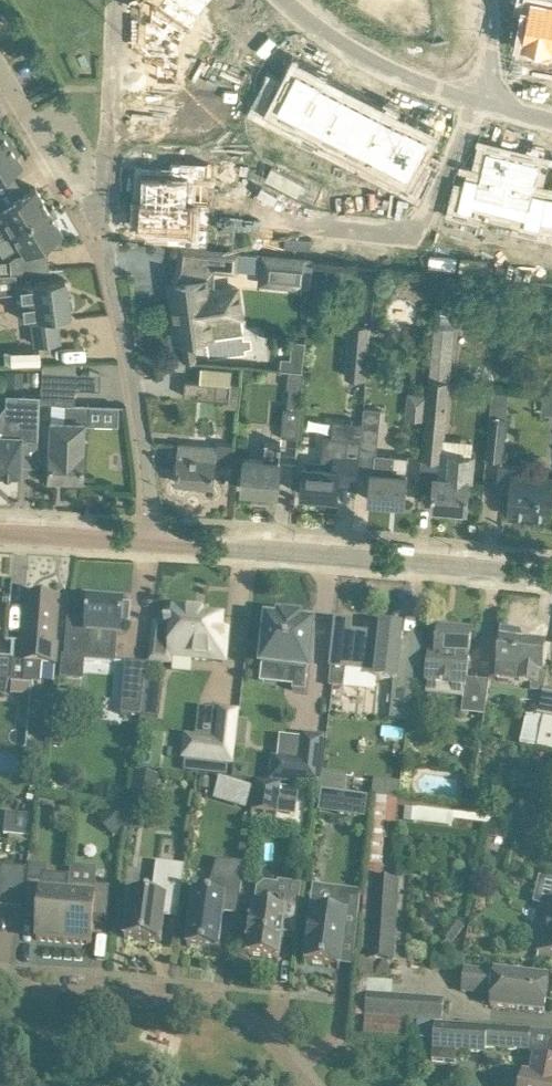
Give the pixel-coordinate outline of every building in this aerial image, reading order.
[(159,6),(190,27),(208,2),(210,0),(164,0),(160,6),(159,6)] [(524,39),(545,43),(550,44),(551,35),(551,0),(532,0),(526,32),(524,39)] [(146,17),(144,57),(149,57),(158,58),(157,79),(158,80),(179,80),(179,72),(181,42),(190,28),(190,27),(159,6),(160,6),(156,2),(152,2),(151,17),(150,17),(146,17)] [(273,82),(259,108),(274,115),(297,127),(299,122),(298,122),(320,79),(316,76),(297,66),(294,73),(285,89),(273,82)] [(233,90),(254,91),(255,69),(248,68),(233,90)] [(320,79),(298,122),(299,122),(320,133),(323,129),(322,128),(341,90),(330,85),(324,82),(321,80),(322,79),(320,79)] [(341,90),(322,128),(323,129),(342,139),(343,139),(362,101),(355,98),(351,95),(346,93),(341,90)] [(147,107),(147,121),(213,124),(216,93),(182,91),(182,99),(162,98),(161,108),(147,107)] [(342,139),(337,148),(359,160),(384,112),(379,110),(374,107),(362,101),(343,139),(342,139)] [(384,112),(359,160),(380,170),(405,122),(404,122),(404,123),(400,121),(395,118),(384,112)] [(147,122),(147,132),(162,133),(162,141),(181,143),(181,151),(213,153),(214,125),(147,122)] [(405,122),(380,170),(417,189),(430,164),(417,157),(426,141),(429,134),(410,125),(405,122)] [(12,140),(5,128),(2,130),(0,127),(0,147),(12,140)] [(22,164),(15,153),(18,151),(12,140),(0,147),(0,176),(22,164)] [(465,173),(457,208),(473,212),(474,205),(499,211),(513,154),(486,148),(479,177),(465,173)] [(293,152),(288,162),(301,168),(306,158),(293,152)] [(513,154),(499,211),(525,217),(523,224),(541,228),(542,221),(541,221),(547,193),(533,190),(540,161),(513,154)] [(141,196),(141,197),(194,199),(195,174),(206,175),(206,173),(207,160),(172,158),(171,171),(150,171),(142,170),(141,196)] [(306,158),(301,168),(314,175),(319,165),(306,158)] [(336,174),(330,184),(343,190),(348,180),(336,174)] [(348,180),(343,190),(356,197),(361,187),(348,180)] [(35,185),(5,203),(0,195),(0,238),(52,206),(52,205),(48,207),(35,185)] [(541,221),(542,221),(551,223),(551,194),(547,193),(541,221)] [(140,196),(139,223),(146,224),(169,225),(168,240),(208,244),(209,225),(193,224),(194,199),(141,197),(141,196),(140,196)] [(57,234),(62,231),(53,215),(57,213),(52,206),(0,238),(0,250),(2,254),(11,248),(11,249),(19,247),(22,250),(36,248),(44,243),(46,247),(63,245),(57,234)] [(239,273),(241,253),(241,252),(203,248),(201,269),(239,273)] [(10,271),(48,268),(47,251),(16,253),(9,257),(10,271)] [(311,284),(313,258),(305,257),(263,254),(260,283),(302,287),(302,284),(311,284)] [(430,378),(429,397),(424,457),(443,459),(450,367),(460,277),(444,275),(441,308),(440,325),(435,325),(431,378),(430,378)] [(59,340),(56,313),(69,312),(68,308),(72,305),(71,296),(67,295),(64,277),(17,283),(21,318),(31,316),(34,343),(59,340)] [(207,287),(206,277),(172,282),(179,339),(182,339),(185,357),(198,356),(195,337),(213,335),(244,331),(242,317),(245,316),(240,282),(207,287)] [(366,374),(371,321),(350,319),(345,372),(366,374)] [(39,360),(38,348),(3,349),(3,362),(39,360)] [(232,382),(233,366),(203,364),(202,379),(186,378),(184,394),(227,398),(226,404),(237,405),(240,382),(232,382)] [(6,368),(6,383),(19,383),(19,368),(6,368)] [(301,407),(303,388),(305,370),(290,369),(288,386),(290,386),(288,406),(285,405),(282,434),(299,435),(301,407)] [(88,421),(88,403),(73,402),(75,371),(42,370),(40,401),(64,402),(64,419),(49,419),(47,475),(80,477),(83,421),(88,421)] [(17,410),(5,409),(4,427),(0,427),(0,473),(19,474),(20,436),(37,436),(39,394),(18,393),(17,410)] [(362,437),(361,447),(378,449),(382,409),(366,407),(365,407),(362,437)] [(504,456),(507,415),(492,414),(488,455),(504,456)] [(361,457),(361,447),(362,437),(337,435),(336,446),(325,445),(324,466),(304,464),(302,492),(338,495),(339,479),(356,480),(358,457),(361,457)] [(278,490),(283,441),(263,439),(262,457),(246,455),(243,487),(278,490)] [(233,460),(235,443),(219,441),(216,446),(181,443),(178,481),(213,484),(215,458),(233,460)] [(435,504),(435,508),(436,511),(449,512),(451,509),(452,506),(467,507),(472,460),(474,460),(475,452),(452,450),(449,477),(435,475),(433,504),(435,504)] [(374,468),(372,468),(370,498),(405,501),(409,456),(376,453),(374,468)] [(524,479),(525,466),(501,464),(498,493),(511,495),(509,515),(551,519),(551,482),(524,479)] [(24,643),(15,642),(12,683),(33,685),(42,686),(43,664),(56,665),(57,645),(55,645),(59,599),(28,597),(24,643)] [(131,605),(122,604),(122,598),(104,597),(104,603),(89,601),(87,623),(70,622),(66,659),(115,663),(117,635),(122,636),(123,624),(130,624),(131,605)] [(228,631),(223,630),(223,618),(194,616),(195,610),(173,608),(173,612),(169,611),(168,626),(165,626),(165,629),(153,628),(149,662),(169,664),(170,648),(194,650),(193,660),(226,663),(228,631)] [(267,620),(262,666),(295,670),(293,691),(306,693),(308,671),(313,625),(301,624),(301,619),(280,617),(280,621),(267,620)] [(381,640),(350,637),(351,623),(336,622),(330,687),(345,688),(346,670),(376,673),(376,681),(396,683),(392,720),(409,722),(414,671),(420,671),(423,638),(422,638),(421,642),(402,640),(403,629),(382,626),(381,640)] [(429,656),(426,685),(466,689),(467,680),(469,663),(470,658),(472,636),(439,633),(437,655),(436,657),(429,656)] [(519,644),(501,642),(499,668),(521,671),(520,683),(537,685),(539,673),(542,673),(546,644),(524,642),(524,646),(519,645),(519,644)] [(148,665),(126,662),(120,714),(141,716),(148,665)] [(545,691),(539,717),(544,718),(551,720),(551,692),(545,691)] [(485,717),(487,703),(464,700),(462,714),(485,717)] [(55,702),(53,730),(67,732),(70,704),(55,702)] [(234,765),(240,712),(220,710),(216,740),(186,737),(183,759),(234,765)] [(544,718),(543,719),(528,716),(522,746),(551,752),(551,720),(544,718)] [(318,783),(322,741),(304,739),(301,764),(276,761),(274,779),(318,783)] [(346,792),(348,775),(324,772),(321,788),(346,792)] [(154,813),(159,776),(136,773),(131,810),(154,813)] [(399,799),(402,783),(375,779),(373,796),(399,799)] [(247,810),(254,790),(221,780),(215,800),(247,810)] [(296,817),(300,791),(281,788),(281,784),(256,780),(252,812),(296,817)] [(473,792),(471,806),(485,808),(487,794),(473,792)] [(363,818),(366,800),(323,793),(320,812),(363,818)] [(366,1018),(364,1037),(406,1039),(407,1020),(413,1021),(415,999),(393,997),(394,983),(388,982),(373,981),(374,962),(389,963),(395,963),(400,882),(382,881),(383,867),(386,840),(394,841),(399,800),(399,799),(373,796),(376,797),(369,865),(367,865),(366,880),(362,952),(368,952),(367,959),(361,958),(356,1017),(366,1018)] [(520,806),(517,821),(551,829),(551,812),(520,806)] [(33,817),(28,817),(7,814),(5,826),(4,835),(30,838),(33,817)] [(238,916),(245,865),(218,861),(206,896),(194,895),(188,947),(219,951),(224,914),(238,916)] [(181,895),(185,867),(157,863),(152,898),(131,895),(125,939),(161,944),(168,893),(181,895)] [(28,870),(0,867),(0,906),(22,908),(28,870)] [(67,896),(41,894),(42,883),(28,882),(25,919),(27,919),(27,912),(39,913),(37,941),(64,943),(69,885),(68,885),(67,896)] [(296,934),(300,896),(281,894),(282,886),(266,883),(258,889),(255,907),(254,921),(251,920),(248,941),(251,941),(249,955),(279,959),(282,932),(296,934)] [(107,926),(110,889),(69,885),(64,943),(92,945),(94,918),(106,919),(106,926),(107,926)] [(355,940),(360,899),(312,893),(310,911),(314,911),(312,925),(308,924),(305,949),(311,949),(309,963),(340,967),(344,939),(355,940)] [(538,953),(551,956),(551,893),(550,902),(538,953)] [(494,973),(465,970),(463,992),(492,995),(491,1006),(545,1012),(549,978),(494,972),(494,973)] [(443,1023),(444,1001),(415,999),(413,1021),(443,1023)] [(529,1052),(532,1032),(487,1029),(418,1025),(417,1039),(434,1040),(433,1051),(432,1062),(456,1063),(457,1053),(485,1055),(486,1049),(529,1052)] [(551,1044),(550,1053),(538,1051),(532,1077),(524,1075),(521,1085),(551,1085),(551,1045),(551,1044)]
